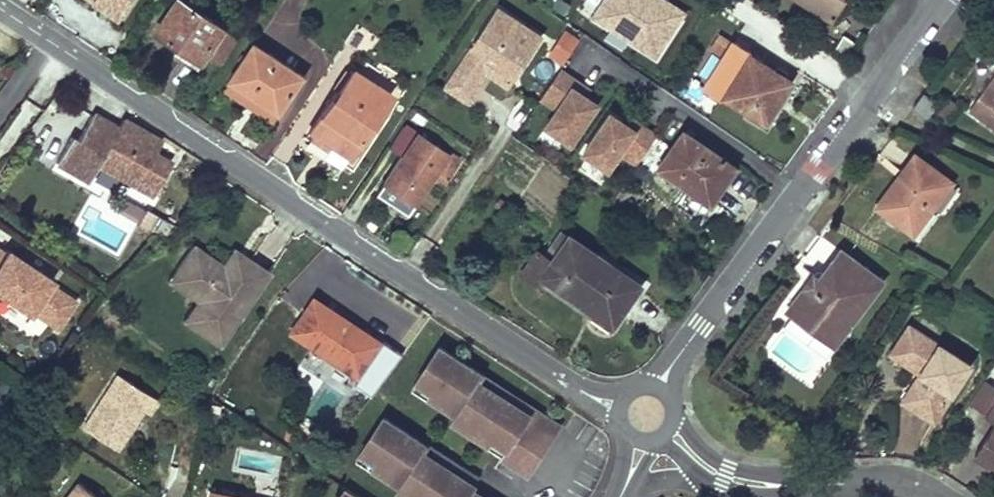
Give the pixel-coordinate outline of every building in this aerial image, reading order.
[(121,24),(135,0),(83,0),(121,24)] [(182,0),(177,0),(156,32),(202,62),(207,55),(225,28),(182,0)] [(687,10),(671,0),(598,0),(586,19),(656,61),(687,10)] [(833,19),(845,0),(804,0),(833,19)] [(540,36),(498,9),(459,69),(479,82),(486,71),(493,60),(515,75),(540,36)] [(238,37),(225,28),(207,55),(221,64),(238,37)] [(578,41),(566,33),(552,54),(564,62),(578,41)] [(724,42),(715,37),(706,51),(716,56),(724,42)] [(751,52),(733,40),(703,88),(721,99),(723,96),(765,122),(791,80),(749,54),(751,52)] [(304,76),(254,44),(229,81),(279,114),(304,76)] [(493,60),(486,71),(508,85),(515,75),(493,60)] [(389,94),(350,69),(309,132),(348,158),(389,94)] [(572,146),(602,97),(556,69),(537,99),(552,108),(540,127),(572,146)] [(969,109),(993,128),(993,76),(969,109)] [(229,81),(224,90),(273,123),(279,114),(229,81)] [(924,93),(912,108),(927,120),(939,105),(924,93)] [(579,154),(610,171),(619,154),(638,165),(655,133),(606,106),(579,154)] [(118,126),(98,115),(70,164),(91,177),(98,165),(127,181),(130,176),(135,179),(132,184),(152,195),(171,163),(152,153),(159,139),(123,119),(118,126)] [(457,163),(403,126),(388,148),(400,157),(382,183),(413,204),(433,173),(436,169),(447,177),(457,163)] [(735,167),(684,131),(659,168),(710,203),(735,167)] [(877,206),(913,234),(952,182),(915,155),(877,206)] [(447,177),(436,169),(433,173),(445,181),(447,177)] [(135,179),(130,176),(127,181),(132,184),(135,179)] [(413,204),(382,183),(379,188),(410,208),(413,204)] [(563,232),(545,258),(552,262),(569,236),(563,232)] [(569,236),(552,262),(545,258),(537,251),(522,274),(537,284),(542,277),(576,300),(581,293),(618,319),(641,285),(615,267),(613,272),(594,259),(597,255),(569,236)] [(194,244),(179,267),(191,276),(192,281),(185,293),(198,301),(208,308),(195,328),(221,346),(267,277),(247,263),(242,270),(236,266),(238,263),(228,256),(223,264),(194,244)] [(234,247),(228,256),(238,263),(236,266),(242,270),(247,263),(267,277),(271,271),(234,247)] [(832,325),(844,335),(884,282),(842,249),(820,278),(814,274),(787,310),(823,337),(832,325)] [(30,316),(32,313),(58,329),(76,301),(50,284),(52,281),(6,251),(5,253),(0,250),(0,297),(30,316)] [(615,267),(597,255),(594,259),(613,272),(615,267)] [(191,276),(179,267),(169,282),(185,293),(192,281),(191,276)] [(581,293),(576,300),(613,325),(618,319),(581,293)] [(208,308),(198,301),(185,322),(195,328),(208,308)] [(330,316),(311,303),(291,332),(359,378),(382,344),(333,311),(330,316)] [(823,337),(835,346),(844,335),(832,325),(823,337)] [(910,325),(891,353),(921,373),(903,401),(934,421),(970,365),(910,325)] [(486,375),(442,345),(418,380),(433,390),(435,386),(464,406),(482,381),(486,375)] [(159,400),(119,374),(84,427),(119,449),(145,410),(150,414),(159,400)] [(464,406),(435,386),(433,390),(418,380),(413,387),(457,417),(464,406)] [(993,401),(993,391),(982,383),(971,399),(988,410),(993,401)] [(988,410),(985,416),(993,422),(993,401),(988,410)] [(494,436),(465,416),(458,427),(501,456),(506,449),(492,440),(494,436)] [(411,481),(428,455),(432,449),(387,420),(364,456),(379,466),(381,462),(411,481)] [(974,455),(991,465),(992,463),(993,460),(993,424),(974,455)] [(277,442),(265,434),(259,445),(270,453),(277,442)] [(483,479),(433,446),(432,449),(428,455),(411,481),(416,485),(433,458),(454,471),(455,469),(467,477),(465,479),(478,487),(483,479)] [(411,481),(381,462),(379,466),(364,456),(359,463),(404,492),(411,481)] [(472,496),(476,491),(478,487),(465,479),(467,477),(455,469),(454,471),(433,458),(416,485),(413,491),(423,496),(474,496),(472,496)] [(79,482),(67,496),(99,496),(79,482)] [(347,487),(339,496),(362,496),(347,487)]
